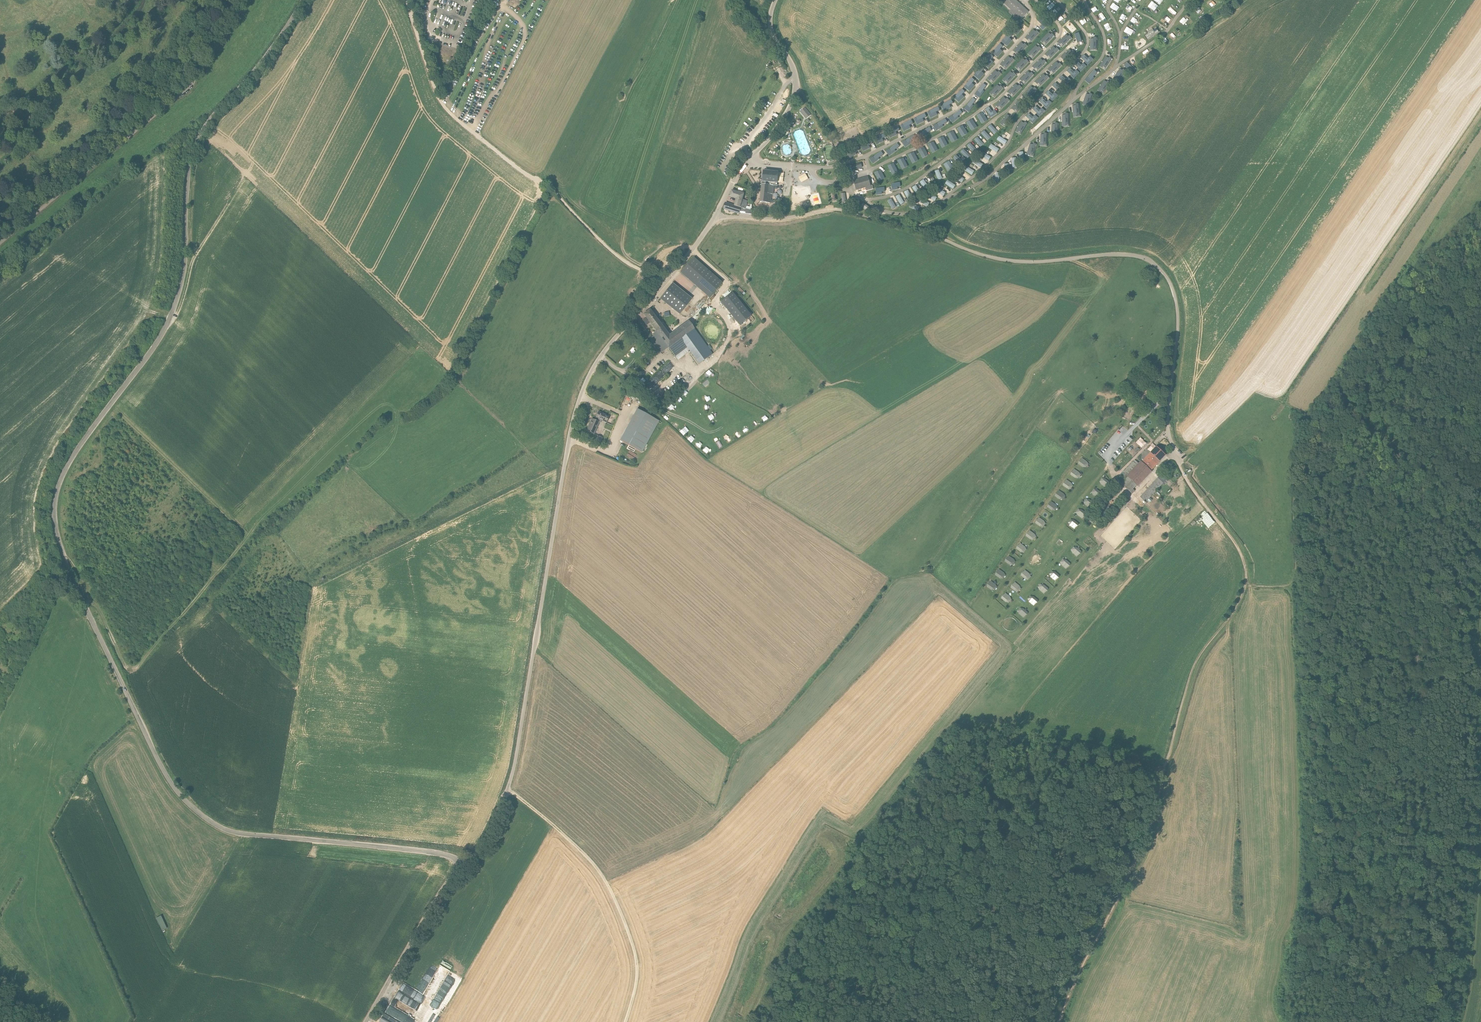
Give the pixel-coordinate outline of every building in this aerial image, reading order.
[(1014,17),(1016,14),(1022,19),(1028,12),(1015,0),(1008,0),(1005,3),(1011,9),(1009,12),(1014,17)] [(1151,1),(1147,6),(1152,9),(1155,4),(1151,1)] [(1047,24),(1045,22),(1044,23),(1040,18),(1038,21),(1042,25),(1044,27),(1047,24)] [(1012,29),(1015,32),(1019,27),(1022,24),(1019,21),(1012,29)] [(1156,28),(1146,35),(1148,39),(1159,32),(1156,28)] [(1003,40),(1006,42),(1012,34),(1009,32),(1003,40)] [(1026,37),(1030,42),(1036,36),(1031,32),(1026,37)] [(1050,36),(1051,35),(1048,33),(1043,39),(1045,41),(1044,42),(1046,44),(1052,38),(1050,36)] [(1061,44),(1063,46),(1069,40),(1067,38),(1068,37),(1066,34),(1060,40),(1062,42),(1061,44)] [(994,51),(997,53),(1003,46),(1000,43),(994,51)] [(1013,51),(1017,55),(1022,49),(1018,45),(1013,51)] [(1030,52),(1032,54),(1031,55),(1033,57),(1039,51),(1037,49),(1038,48),(1035,46),(1030,52)] [(1048,56),(1050,58),(1057,52),(1055,50),(1056,49),(1053,47),(1047,53),(1049,55),(1048,56)] [(1068,50),(1063,55),(1067,60),(1073,54),(1068,50)] [(984,62),(987,65),(993,57),(990,54),(984,62)] [(1085,62),(1087,63),(1090,61),(1088,59),(1084,55),(1081,57),(1085,62)] [(1101,64),(1104,65),(1103,66),(1105,68),(1110,61),(1108,59),(1108,58),(1106,56),(1101,64)] [(1002,62),(1006,67),(1012,61),(1007,57),(1002,62)] [(1018,68),(1020,70),(1026,64),(1024,62),(1025,61),(1023,59),(1017,65),(1019,67),(1018,68)] [(1035,68),(1038,70),(1044,64),(1042,62),(1043,61),(1041,59),(1034,65),(1036,67),(1035,68)] [(1078,68),(1081,70),(1083,67),(1081,66),(1077,61),(1074,64),(1078,68)] [(1051,71),(1053,73),(1059,67),(1057,65),(1058,64),(1056,62),(1050,68),(1052,70),(1051,71)] [(1130,72),(1133,69),(1127,62),(1124,65),(1130,72)] [(975,74),(978,76),(982,72),(984,69),(981,66),(975,74)] [(1071,75),(1073,77),(1076,74),(1074,72),(1070,68),(1067,71),(1071,75)] [(1115,76),(1117,77),(1116,79),(1119,80),(1124,73),(1121,72),(1122,70),(1120,69),(1115,76)] [(1087,77),(1090,80),(1093,77),(1097,73),(1094,70),(1087,77)] [(1023,81),(1026,83),(1031,76),(1029,74),(1030,73),(1028,71),(1022,78),(1024,79),(1023,81)] [(989,77),(994,82),(999,76),(994,72),(989,77)] [(1004,78),(1006,80),(1005,81),(1007,83),(1013,77),(1011,75),(1012,74),(1010,72),(1004,78)] [(1038,83),(1040,85),(1047,79),(1045,77),(1046,76),(1044,74),(1037,80),(1039,82),(1038,83)] [(1063,82),(1065,84),(1068,81),(1066,79),(1062,75),(1059,78),(1063,82)] [(965,85),(968,88),(972,83),(975,80),(972,78),(965,85)] [(1106,83),(1107,82),(1104,80),(1099,87),(1102,89),(1101,90),(1103,92),(1108,85),(1106,83)] [(977,92),(980,94),(981,93),(983,90),(986,86),(983,83),(978,91),(977,92)] [(1057,89),(1059,91),(1061,89),(1059,87),(1055,83),(1052,85),(1057,89)] [(1011,93),(1013,95),(1019,89),(1017,87),(1018,86),(1016,84),(1010,90),(1012,92),(1011,93)] [(992,94),(995,96),(1000,90),(998,88),(999,87),(997,85),(991,91),(993,93),(992,94)] [(1027,96),(1029,98),(1035,91),(1032,89),(1033,88),(1031,86),(1025,93),(1028,95),(1027,96)] [(955,96),(958,99),(962,95),(965,92),(962,89),(955,96)] [(1050,97),(1052,99),(1055,97),(1052,95),(1048,91),(1046,93),(1050,97)] [(1083,101),(1086,102),(1085,104),(1088,105),(1091,97),(1089,96),(1089,94),(1086,93),(1083,101)] [(998,102),(1003,107),(1008,101),(1003,97),(998,102)] [(967,106),(970,108),(972,105),(976,100),(973,98),(967,106)] [(1044,105),(1046,107),(1048,104),(1046,102),(1042,98),(1039,101),(1044,105)] [(943,104),(944,108),(949,105),(953,103),(951,100),(943,104)] [(1015,109),(1017,111),(1023,105),(1021,103),(1022,102),(1019,100),(1014,106),(1016,108),(1015,109)] [(1037,113),(1039,115),(1042,112),(1040,110),(1035,106),(1033,109),(1037,113)] [(805,107),(800,111),(807,119),(811,115),(805,107)] [(989,114),(991,116),(994,114),(992,112),(989,107),(986,109),(989,114)] [(952,116),(955,119),(958,116),(962,113),(960,110),(952,116)] [(986,118),(982,112),(977,116),(980,121),(986,118)] [(1030,120),(1032,122),(1035,119),(1033,117),(1028,113),(1026,116),(1030,120)] [(1004,123),(1003,124),(1006,126),(1011,119),(1008,117),(1009,116),(1007,114),(1002,121),(1004,123)] [(937,124),(939,127),(942,125),(947,122),(945,119),(937,124)] [(966,123),(970,128),(975,125),(972,119),(966,123)] [(1024,124),(1025,122),(1021,120),(1016,129),(1019,130),(1019,132),(1021,133),(1026,125),(1024,124)] [(957,129),(961,134),(966,131),(962,125),(957,129)] [(921,132),(923,135),(927,133),(932,130),(929,127),(921,132)] [(947,134),(951,140),(956,137),(953,131),(947,134)] [(905,140),(907,144),(911,141),(916,138),(914,135),(905,140)] [(937,140),(941,146),(946,143),(943,137),(937,140)] [(928,145),(931,151),(936,148),(933,142),(928,145)] [(889,149),(891,152),(895,150),(899,146),(897,143),(889,149)] [(918,150),(921,156),(927,153),(923,147),(918,150)] [(873,157),(875,160),(878,158),(883,155),(881,151),(873,157)] [(908,155),(911,161),(917,158),(913,152),(908,155)] [(898,161),(901,167),(906,164),(903,158),(898,161)] [(944,164),(947,170),(953,167),(949,161),(944,164)] [(888,166),(891,172),(897,169),(893,163),(888,166)] [(777,186),(779,171),(763,170),(760,202),(771,203),(772,194),(773,194),(773,185),(777,186)] [(875,173),(878,179),(883,176),(880,170),(875,173)] [(866,191),(873,189),(872,185),(870,186),(868,176),(854,180),(856,190),(865,187),(866,191)] [(735,205),(734,205),(746,208),(748,201),(745,200),(742,199),(744,193),(738,191),(738,192),(732,190),(730,196),(736,198),(735,205)] [(870,207),(863,202),(861,206),(868,210),(870,207)] [(752,210),(746,208),(734,205),(735,205),(726,203),(724,209),(739,214),(740,213),(752,214),(752,210)] [(721,282),(694,259),(681,274),(709,297),(721,282)] [(660,297),(679,313),(692,298),(691,297),(672,282),(660,297)] [(732,293),(721,301),(739,325),(748,318),(751,316),(732,292),(732,293)] [(652,325),(658,321),(650,310),(644,314),(646,317),(643,320),(646,325),(650,322),(652,325)] [(653,342),(666,332),(658,321),(652,325),(656,331),(653,333),(655,335),(650,338),(653,342)] [(713,354),(694,328),(689,321),(669,335),(666,332),(653,342),(661,353),(669,347),(675,356),(678,360),(690,351),(699,364),(713,354)] [(659,421),(637,409),(620,440),(642,452),(659,421)] [(600,420),(606,422),(609,416),(598,411),(596,418),(597,419),(600,420)] [(594,434),(600,420),(597,419),(596,421),(591,419),(586,431),(594,434)] [(1151,471),(1162,458),(1165,455),(1157,447),(1153,450),(1150,453),(1141,461),(1138,463),(1135,460),(1123,471),(1125,473),(1120,477),(1124,481),(1121,483),(1122,484),(1132,494),(1135,491),(1133,489),(1136,485),(1138,487),(1152,471),(1151,471)] [(1078,463),(1086,468),(1090,462),(1083,457),(1078,463)] [(1075,468),(1071,473),(1078,479),(1082,473),(1075,468)] [(1100,480),(1103,485),(1109,481),(1106,476),(1100,480)] [(1140,497),(1146,502),(1163,483),(1157,478),(1140,497)] [(1063,485),(1071,489),(1075,483),(1066,479),(1063,485)] [(1092,492),(1096,496),(1100,492),(1096,487),(1092,492)] [(1058,490),(1055,496),(1064,500),(1067,494),(1058,490)] [(1047,506),(1055,511),(1059,505),(1051,500),(1047,506)] [(1083,518),(1086,514),(1079,509),(1076,512),(1083,518)] [(1036,523),(1044,527),(1047,521),(1039,516),(1036,523)] [(1075,528),(1079,524),(1071,519),(1068,523),(1075,528)] [(1026,535),(1034,540),(1037,534),(1030,529),(1026,535)] [(1017,550),(1026,551),(1027,545),(1018,543),(1017,550)] [(1071,550),(1078,556),(1082,550),(1078,546),(1077,548),(1074,546),(1071,550)] [(1009,555),(1005,561),(1013,565),(1017,559),(1009,555)] [(1067,568),(1071,563),(1065,557),(1060,562),(1067,568)] [(999,568),(995,575),(1004,579),(1007,573),(999,568)] [(1021,574),(1028,580),(1033,575),(1025,569),(1021,574)] [(1061,575),(1056,571),(1055,572),(1053,570),(1049,574),(1056,580),(1061,575)] [(991,580),(987,586),(995,591),(999,585),(991,580)] [(1011,587),(1019,592),(1022,587),(1015,581),(1011,587)] [(1042,583),(1038,588),(1045,593),(1049,587),(1045,584),(1044,584),(1042,583)] [(1005,592),(1001,598),(1009,603),(1013,597),(1005,592)] [(1028,599),(1035,605),(1039,600),(1032,594),(1028,599)] [(1022,606),(1017,611),(1024,617),(1029,612),(1022,606)] [(167,927),(161,915),(155,917),(162,930),(167,927)] [(413,1021),(419,1002),(407,997),(403,1008),(401,1008),(399,1012),(393,1010),(391,1015),(409,1021),(409,1020),(413,1021)] [(388,1016),(384,1014),(379,1021),(398,1021),(388,1016)]
